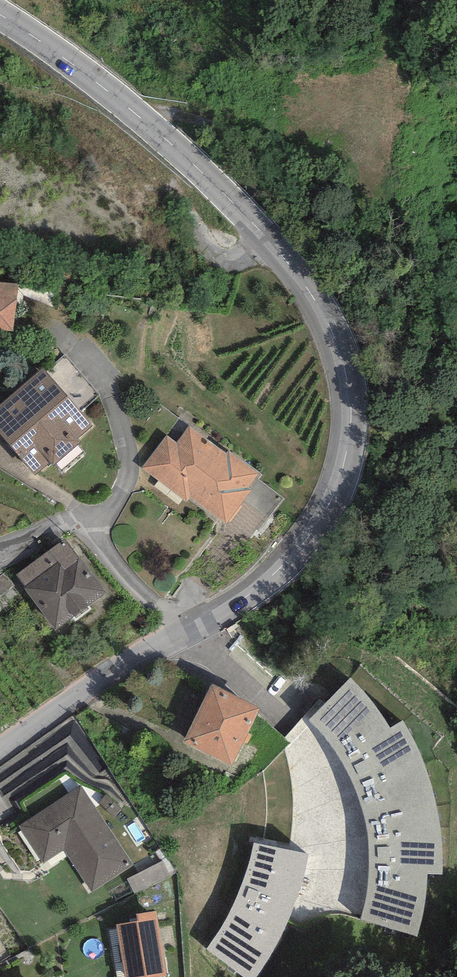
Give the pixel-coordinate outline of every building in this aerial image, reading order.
[(19,284),(0,282),(0,330),(13,331),(19,284)] [(43,367),(0,404),(0,434),(36,475),(51,463),(54,466),(82,442),(78,439),(93,425),(43,367)] [(226,454),(189,426),(176,442),(166,435),(141,467),(187,501),(190,497),(227,525),(252,490),(248,487),(258,473),(228,451),(226,454)] [(78,558),(64,539),(15,575),(55,630),(106,594),(79,557),(78,558)] [(363,913),(360,918),(417,936),(422,922),(424,907),(427,889),(427,880),(427,874),(443,874),(443,851),(441,828),(436,803),(429,777),(421,756),(416,745),(409,731),(402,721),(391,727),(386,718),(377,706),(366,695),(357,685),(350,679),(309,719),(321,733),(335,749),(343,759),(349,772),(354,787),(361,808),(367,829),(368,844),(368,866),(368,884),(367,899),(363,913)] [(260,710),(211,685),(182,742),(231,767),(260,710)] [(133,865),(81,785),(18,826),(42,863),(63,850),(91,892),(133,865)] [(254,843),(252,851),(250,860),(247,867),(244,879),(238,891),(234,903),(228,914),(222,924),(217,933),(212,942),(206,949),(243,976),(257,976),(261,972),(266,964),(272,952),(277,944),(283,933),(286,926),(291,915),(295,903),(302,884),(306,870),(308,854),(254,843)] [(132,869),(136,883),(174,870),(169,857),(132,869)] [(137,914),(138,921),(116,925),(125,976),(159,976),(166,976),(156,911),(137,914)]
